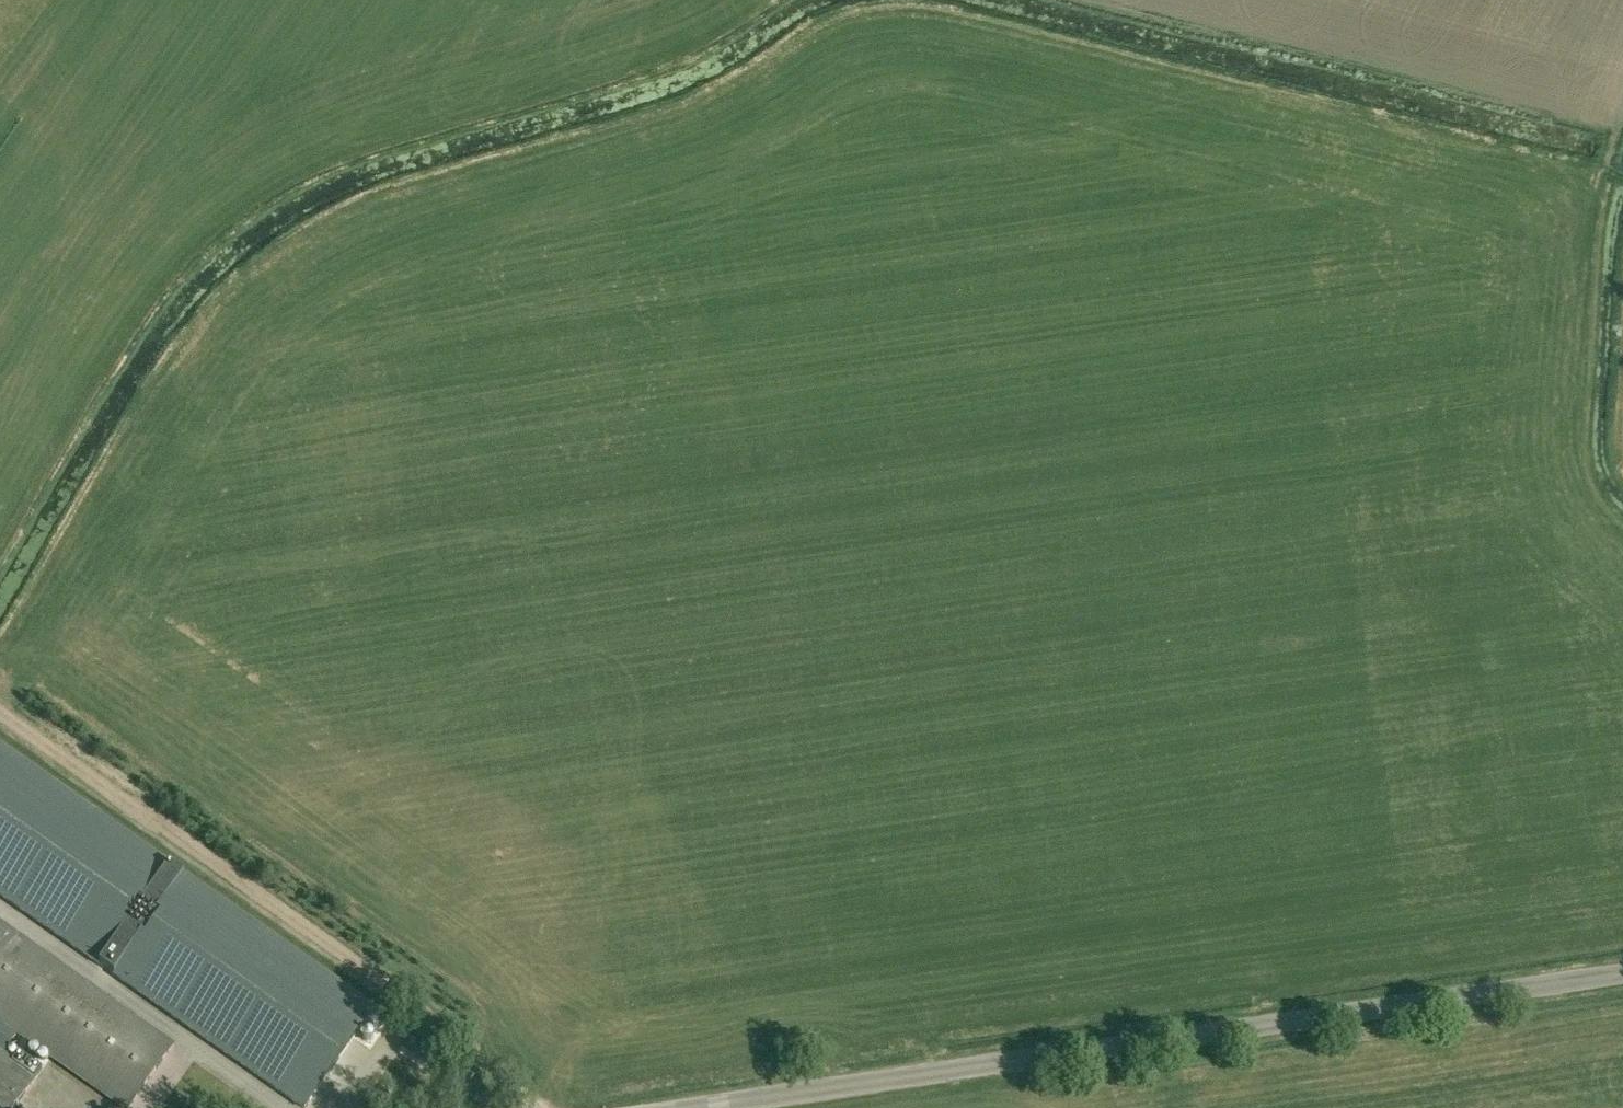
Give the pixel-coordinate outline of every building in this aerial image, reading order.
[(304,1107),(305,1107),(374,1009),(0,747),(0,895),(304,1107)] [(0,924),(0,1023),(118,1107),(131,1107),(174,1045),(0,924)] [(38,1079),(0,1052),(0,1107),(18,1107),(38,1079)]
